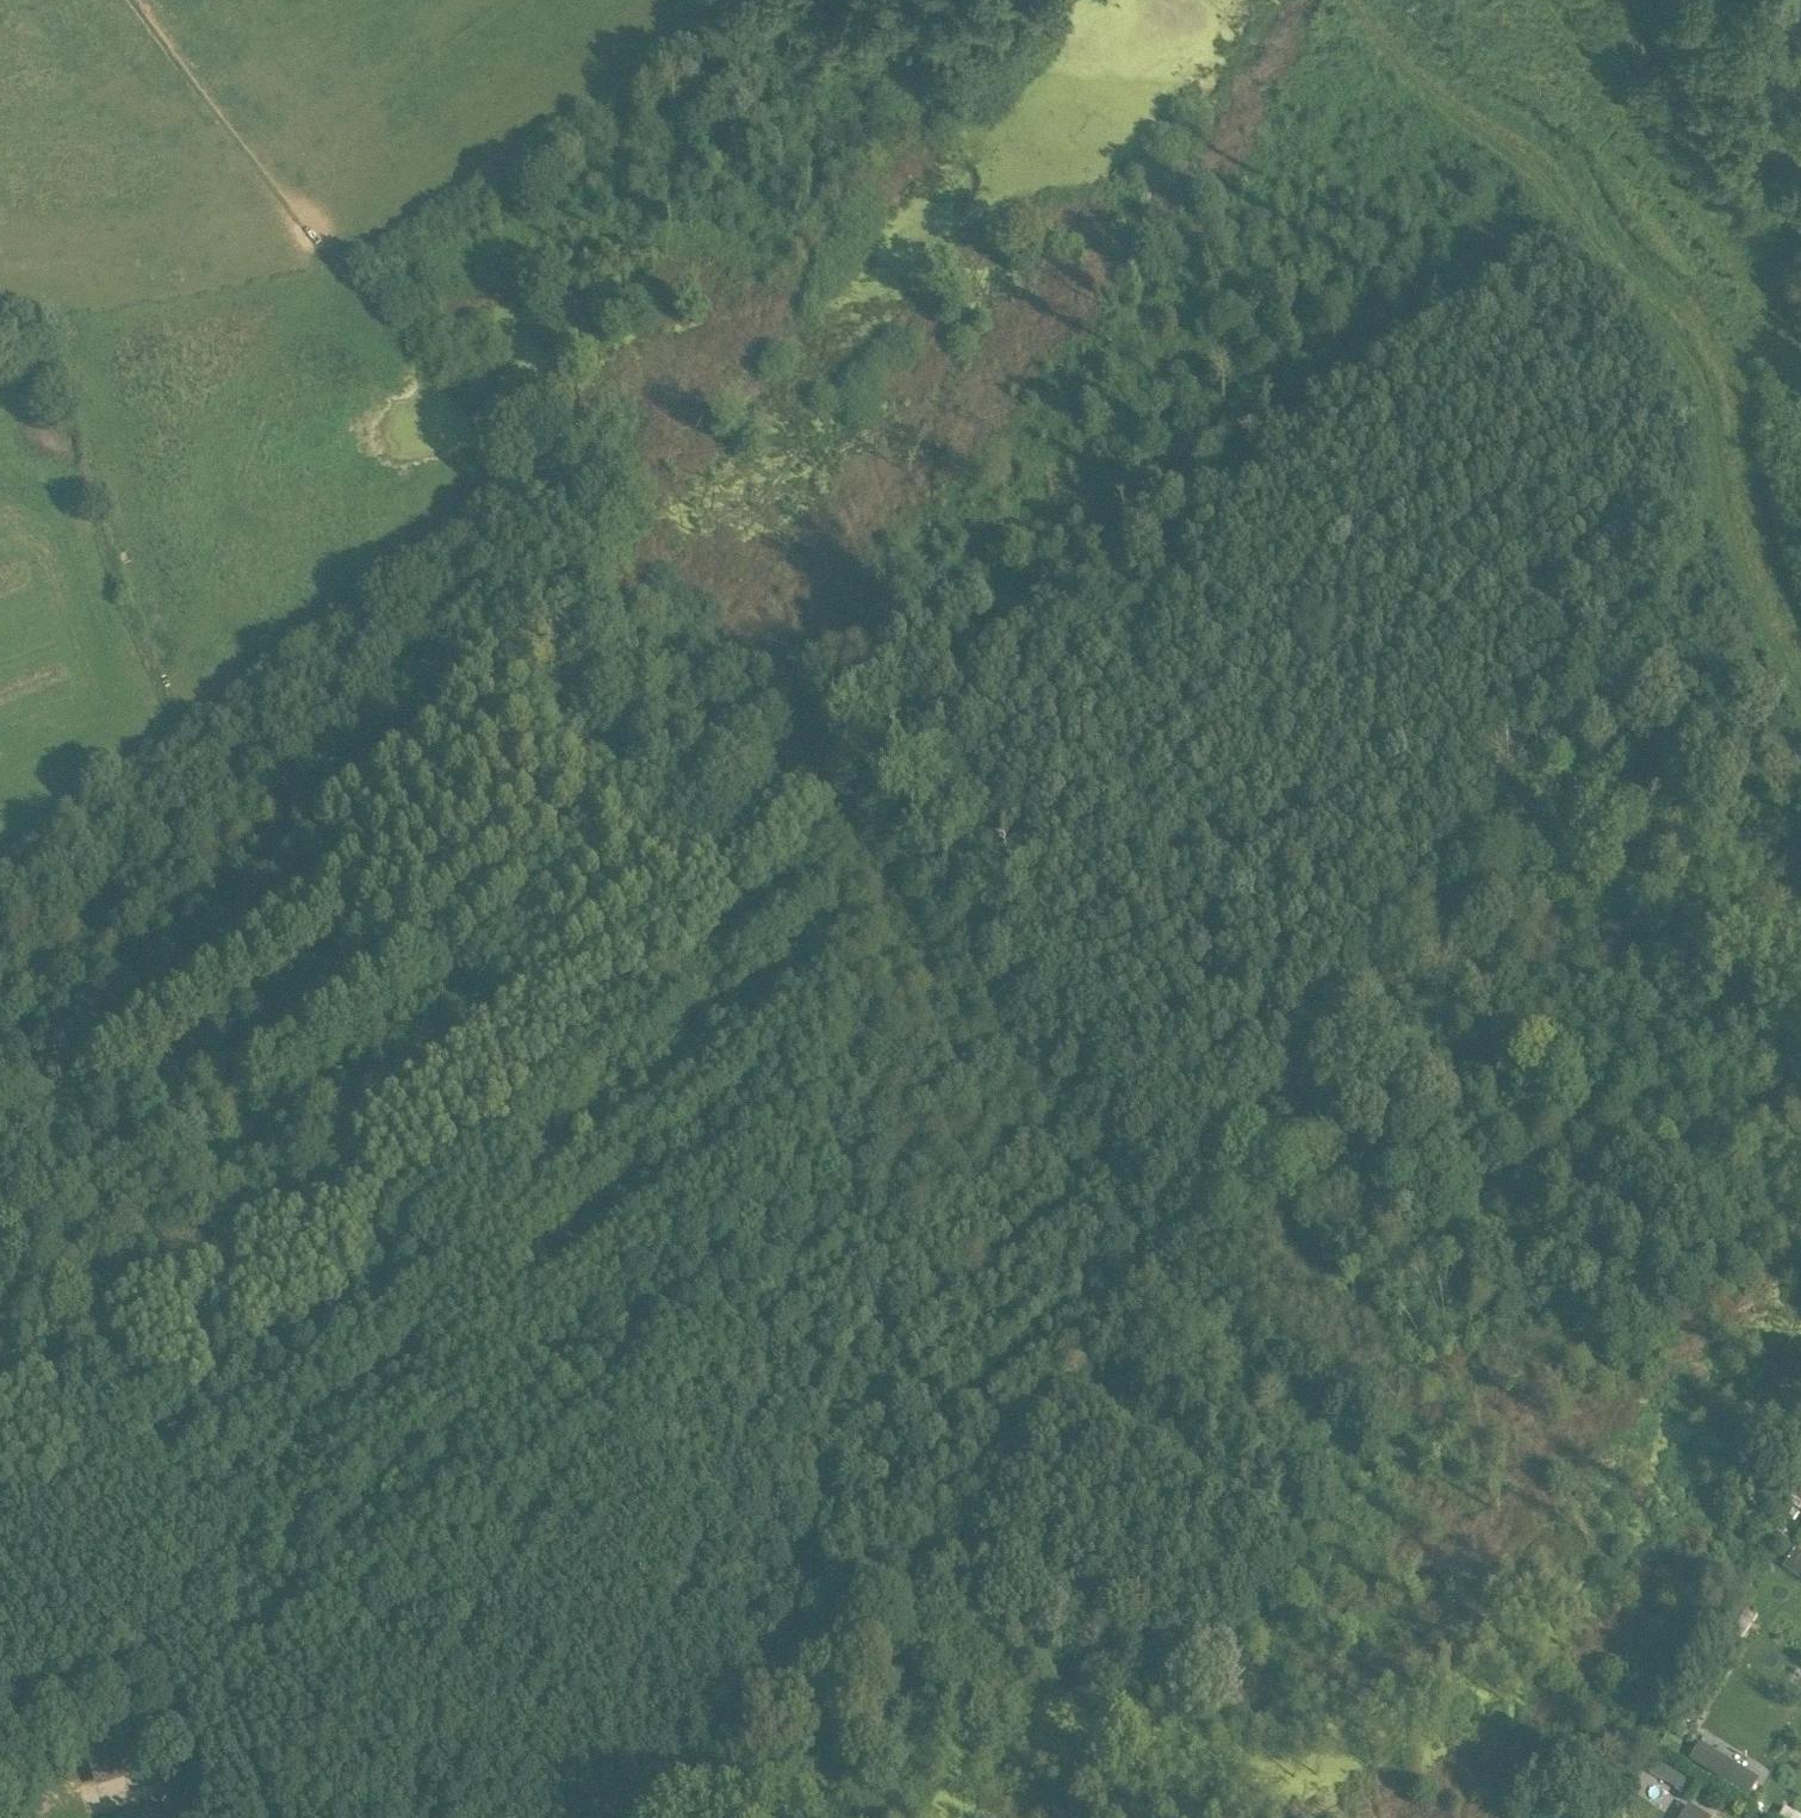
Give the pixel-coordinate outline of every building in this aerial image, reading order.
[(1788,1504),(1799,1511),(1800,1508),(1800,1494),(1797,1492),(1796,1491),(1788,1504)] [(1800,1579),(1800,1553),(1795,1549),(1783,1567),(1800,1579)] [(1701,1743),(1690,1760),(1709,1772),(1720,1755),(1701,1743)] [(1649,1773),(1663,1781),(1672,1766),(1658,1758),(1649,1773)] [(1684,1774),(1675,1789),(1689,1797),(1698,1782),(1684,1774)]
